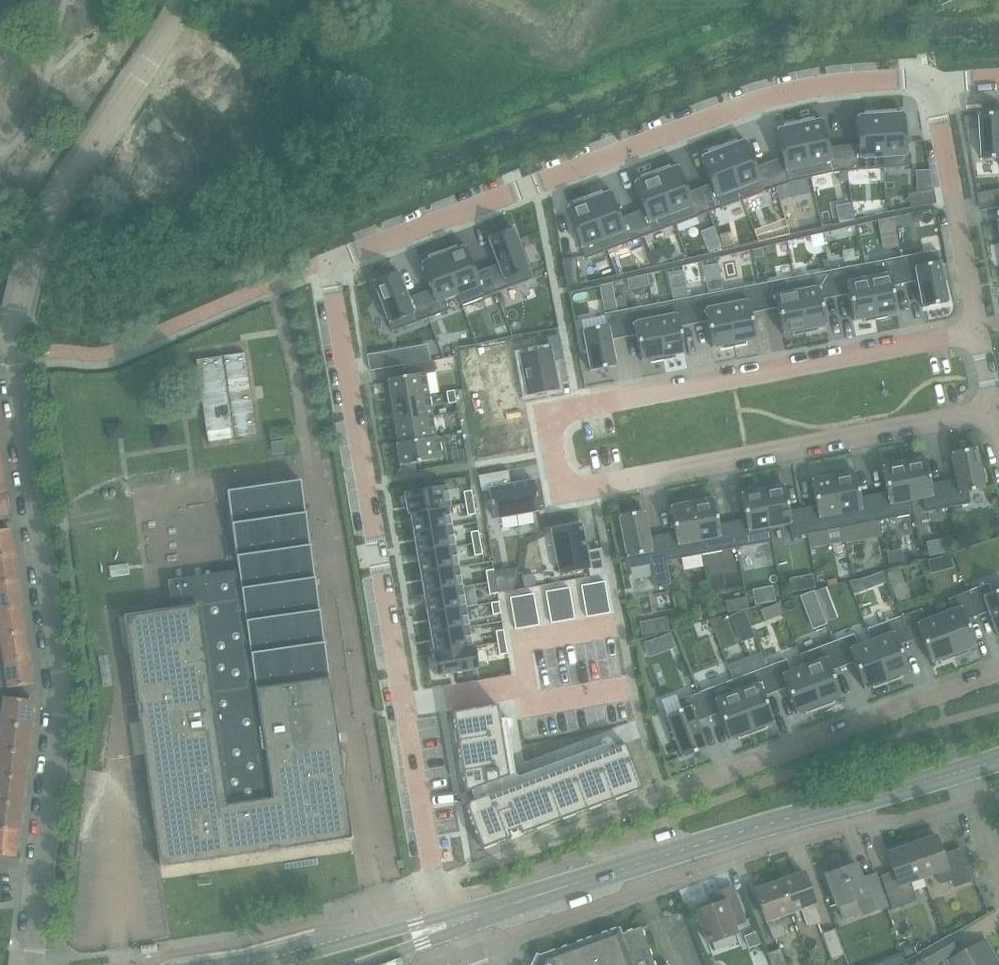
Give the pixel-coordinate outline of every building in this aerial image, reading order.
[(895,110),(880,111),(883,168),(907,167),(904,113),(895,113),(895,110)] [(858,144),(843,146),(845,171),(847,171),(859,170),(883,168),(880,111),(864,112),(864,116),(856,116),(858,144)] [(979,138),(980,154),(983,154),(984,160),(998,159),(998,114),(981,115),(982,138),(979,138)] [(813,117),(798,121),(810,178),(833,173),(839,172),(845,171),(843,146),(828,147),(822,119),(814,121),(813,117)] [(782,157),(768,162),(777,187),(789,183),(788,182),(810,178),(798,121),(783,124),(784,128),(775,130),(782,157)] [(736,140),(721,145),(742,200),(763,192),(777,187),(768,162),(755,167),(745,140),(737,143),(736,140)] [(710,184),(699,188),(708,212),(742,200),(721,145),(707,151),(708,154),(700,157),(710,184)] [(669,165),(654,171),(675,225),(708,212),(699,188),(688,192),(678,166),(670,169),(669,165)] [(643,209),(632,213),(641,238),(675,225),(654,171),(639,176),(641,180),(633,183),(643,209)] [(845,171),(839,172),(840,181),(848,180),(847,171),(845,171)] [(601,191),(587,196),(607,251),(641,238),(632,213),(620,218),(610,191),(603,194),(601,191)] [(934,194),(910,199),(912,210),(936,206),(934,194)] [(573,205),(566,208),(585,259),(607,251),(587,196),(572,202),(573,205)] [(906,214),(893,217),(895,229),(908,227),(906,214)] [(498,264),(486,268),(496,293),(532,279),(526,264),(529,263),(524,248),(521,249),(513,228),(488,237),(498,264)] [(718,239),(707,243),(710,251),(721,247),(718,239)] [(672,244),(659,249),(664,262),(676,257),(672,244)] [(456,245),(441,251),(458,295),(457,295),(461,306),(496,293),(486,268),(475,272),(465,246),(457,249),(456,245)] [(761,247),(752,249),(754,258),(763,257),(761,247)] [(921,253),(900,257),(905,283),(917,281),(922,307),(948,303),(944,282),(947,281),(944,265),(941,266),(940,262),(939,262),(937,250),(921,254),(921,253)] [(430,289),(419,294),(428,318),(448,310),(444,300),(457,295),(458,295),(441,251),(427,256),(428,260),(420,263),(430,289)] [(573,254),(561,256),(566,280),(578,277),(573,254)] [(900,257),(865,264),(876,320),(888,317),(887,314),(897,312),(892,286),(905,283),(900,257)] [(865,264),(830,271),(834,297),(848,294),(853,321),(863,319),(863,322),(876,320),(865,264)] [(398,271),(373,281),(381,302),(378,303),(383,318),(386,317),(392,332),(428,318),(419,294),(408,298),(398,271)] [(830,271),(794,278),(805,333),(817,331),(816,328),(826,326),(821,299),(834,297),(830,271)] [(794,278),(759,284),(764,310),(777,308),(782,334),(792,332),(793,336),(805,333),(794,278)] [(759,284),(723,291),(734,347),(746,344),(746,341),(755,339),(750,313),(764,310),(759,284)] [(723,291),(688,298),(693,324),(707,321),(712,348),(721,346),(722,349),(734,347),(723,291)] [(625,297),(616,299),(618,311),(627,309),(625,297)] [(688,298),(653,305),(663,360),(675,358),(675,355),(685,353),(680,327),(693,324),(688,298)] [(627,309),(618,311),(623,337),(636,335),(641,361),(651,359),(651,363),(663,360),(653,305),(627,309)] [(583,334),(580,335),(583,351),(586,350),(590,371),(616,366),(611,340),(623,337),(618,311),(604,314),(606,325),(582,330),(583,334)] [(549,349),(521,355),(528,395),(558,389),(552,361),(563,359),(558,335),(547,337),(549,349)] [(515,337),(500,340),(502,352),(518,349),(515,337)] [(402,349),(367,355),(370,371),(405,365),(402,349)] [(245,353),(196,360),(208,443),(256,436),(257,436),(245,353)] [(407,376),(387,379),(391,401),(428,394),(425,374),(434,373),(432,360),(405,365),(407,376)] [(454,390),(446,392),(448,404),(456,402),(454,390)] [(428,394),(391,401),(395,422),(432,416),(428,394)] [(527,441),(522,411),(481,418),(486,448),(527,441)] [(432,416),(395,422),(398,443),(436,437),(432,416)] [(398,443),(396,444),(401,473),(415,471),(414,463),(442,459),(438,437),(436,437),(398,443)] [(283,441),(270,443),(272,455),(285,453),(283,441)] [(955,479),(942,481),(947,508),(970,503),(968,492),(984,489),(983,484),(986,484),(983,468),(980,468),(976,448),(950,453),(955,479)] [(915,456),(903,459),(913,514),(947,508),(942,481),(930,484),(925,458),(915,460),(915,456)] [(886,492),(873,495),(878,521),(913,514),(903,459),(891,461),(891,464),(881,466),(886,492)] [(844,470),(832,472),(843,528),(878,521),(873,495),(861,497),(856,471),(845,473),(844,470)] [(504,472),(478,477),(481,492),(489,490),(494,519),(539,510),(533,479),(506,484),(504,472)] [(815,506),(803,508),(808,534),(843,528),(832,472),(820,474),(820,478),(811,479),(815,506)] [(300,481),(227,491),(238,570),(167,581),(171,609),(117,617),(121,645),(130,661),(160,867),(352,839),(345,788),(347,756),(346,753),(345,751),(343,749),(339,748),(300,481)] [(773,483),(761,485),(772,541),(808,534),(803,508),(790,510),(785,485),(774,487),(773,483)] [(447,485),(404,492),(408,515),(410,514),(448,508),(450,507),(447,485)] [(745,519),(732,521),(737,548),(772,541),(761,485),(749,488),(750,491),(740,493),(745,519)] [(471,491),(463,492),(465,504),(473,502),(471,491)] [(703,497),(690,499),(701,555),(737,548),(732,521),(719,524),(715,498),(703,500),(703,497)] [(674,533),(661,535),(666,561),(701,555),(690,499),(678,501),(679,504),(669,506),(674,533)] [(473,502),(465,504),(467,516),(475,514),(474,506),(473,502)] [(448,508),(410,514),(414,534),(452,528),(448,508)] [(666,561),(661,535),(648,537),(644,511),(618,516),(622,537),(619,537),(622,553),(625,553),(626,557),(627,557),(629,568),(646,564),(647,565),(651,564),(655,588),(671,585),(666,561)] [(581,523),(551,529),(560,574),(588,568),(590,577),(606,573),(601,549),(587,551),(581,523)] [(452,528),(414,534),(417,554),(455,548),(452,528)] [(13,554),(9,529),(0,530),(0,556),(13,554)] [(478,531),(470,532),(472,544),(480,543),(478,531)] [(480,543),(472,544),(474,556),(482,554),(480,543)] [(455,548),(417,554),(421,574),(458,567),(455,548)] [(13,554),(0,556),(0,583),(17,580),(13,554)] [(458,567),(421,574),(424,593),(462,587),(458,567)] [(493,570),(486,571),(487,583),(495,581),(493,570)] [(899,570),(886,575),(892,589),(904,584),(899,570)] [(533,573),(522,575),(524,587),(536,585),(533,573)] [(813,576),(801,578),(804,591),(816,589),(813,576)] [(17,580),(0,583),(0,609),(21,606),(17,580)] [(495,581),(487,583),(489,595),(497,593),(495,581)] [(604,581),(593,583),(594,592),(606,589),(604,581)] [(593,583),(581,585),(582,594),(594,592),(593,583)] [(988,584),(968,591),(977,616),(988,611),(998,638),(998,589),(991,592),(988,584)] [(462,587),(424,593),(427,613),(465,607),(462,587)] [(569,587),(557,590),(558,598),(570,596),(569,587)] [(606,589),(594,592),(595,599),(607,597),(606,589)] [(557,590),(545,592),(547,600),(558,598),(557,590)] [(814,590),(800,595),(807,612),(820,607),(814,590)] [(949,611),(938,615),(955,658),(969,653),(968,650),(976,647),(966,620),(977,616),(968,591),(945,600),(949,611)] [(594,592),(582,594),(583,601),(595,599),(594,592)] [(533,594),(522,596),(523,604),(535,602),(533,594)] [(522,596),(510,598),(511,606),(523,604),(522,596)] [(570,596),(558,598),(560,605),(572,603),(570,596)] [(829,596),(819,600),(827,622),(837,618),(829,596)] [(607,597),(595,599),(597,607),(608,605),(607,597)] [(558,598),(547,600),(548,607),(560,605),(558,598)] [(745,598),(735,600),(737,611),(747,609),(745,598)] [(595,599),(583,601),(585,609),(597,607),(595,599)] [(499,602),(491,603),(493,615),(501,614),(499,602)] [(535,602),(523,604),(524,611),(536,609),(535,602)] [(572,603),(560,605),(561,613),(573,611),(572,603)] [(523,604),(511,606),(513,613),(524,611),(523,604)] [(560,605),(548,607),(549,615),(561,613),(560,605)] [(608,605),(597,607),(598,615),(610,613),(608,605)] [(25,632),(21,606),(0,609),(0,635),(25,632)] [(465,607),(427,613),(431,633),(468,626),(465,607)] [(597,607),(585,609),(586,617),(598,615),(597,607)] [(955,658),(938,615),(928,619),(924,608),(903,616),(912,640),(921,637),(931,663),(939,660),(940,664),(955,658)] [(536,609),(524,611),(526,619),(537,617),(536,609)] [(744,610),(730,615),(735,629),(749,624),(744,610)] [(524,611),(513,613),(514,621),(526,619),(524,611)] [(573,611),(561,613),(563,621),(574,619),(573,611)] [(561,613),(549,615),(551,623),(563,621),(561,613)] [(537,617),(526,619),(527,627),(539,625),(537,617)] [(910,641),(901,617),(867,629),(871,640),(887,684),(902,678),(901,675),(908,672),(898,645),(910,641)] [(526,619),(514,621),(515,629),(527,627),(526,619)] [(468,626),(431,633),(434,653),(472,646),(468,626)] [(503,630),(495,631),(497,643),(505,642),(503,630)] [(25,632),(0,635),(0,662),(28,657),(25,632)] [(853,634),(833,642),(842,666),(853,662),(863,689),(871,686),(872,689),(887,684),(871,640),(858,645),(853,634)] [(505,642),(497,643),(499,655),(507,654),(505,642)] [(842,666),(833,642),(799,655),(803,666),(819,709),(834,704),(833,700),(841,697),(830,671),(842,666)] [(434,653),(432,653),(436,676),(478,669),(474,646),(472,646),(434,653)] [(32,684),(28,657),(0,662),(0,666),(1,673),(5,672),(7,688),(32,684)] [(786,660),(765,668),(774,692),(785,688),(796,714),(803,711),(805,715),(819,709),(803,666),(790,671),(786,660)] [(765,668),(731,680),(752,734),(767,729),(765,726),(773,723),(763,696),(774,692),(765,668)] [(752,734),(731,680),(699,693),(708,717),(718,713),(728,740),(736,737),(737,740),(752,734)] [(665,715),(668,721),(665,722),(670,738),(673,736),(681,758),(706,748),(696,721),(708,717),(699,693),(678,700),(681,709),(665,715)] [(30,727),(33,701),(3,697),(0,698),(0,713),(1,713),(0,723),(30,727)] [(497,705),(452,712),(455,731),(461,730),(463,741),(457,742),(460,761),(466,760),(468,771),(462,772),(465,793),(508,776),(497,705)] [(30,727),(0,723),(0,724),(0,749),(27,753),(30,727)] [(466,805),(466,807),(466,808),(482,849),(484,848),(482,842),(492,838),(494,844),(510,838),(508,832),(518,828),(521,834),(537,828),(534,822),(545,818),(547,824),(563,818),(561,812),(571,809),(573,814),(589,808),(587,803),(597,799),(599,805),(615,799),(613,793),(623,789),(625,795),(642,789),(625,743),(470,801),(468,803),(467,804),(466,805)] [(27,753),(0,749),(0,775),(23,778),(27,753)] [(23,778),(0,775),(0,802),(20,804),(23,778)] [(20,804),(0,802),(0,828),(17,830),(20,804)] [(14,858),(17,830),(0,828),(0,856),(14,858)] [(955,889),(956,889),(975,881),(962,851),(943,858),(935,835),(887,853),(895,875),(882,880),(888,899),(892,910),(917,902),(910,883),(936,873),(940,885),(952,880),(955,889)] [(886,908),(881,893),(874,874),(861,879),(856,863),(826,874),(838,908),(859,900),(864,915),(886,908)] [(822,924),(810,890),(803,872),(779,880),(791,914),(802,910),(809,928),(822,924)] [(780,918),(791,914),(779,880),(754,889),(773,942),(787,937),(780,918)] [(745,923),(739,905),(732,886),(710,894),(714,904),(696,910),(708,944),(736,934),(734,927),(745,923)] [(641,926),(622,933),(620,926),(555,949),(543,957),(539,964),(655,964),(641,926)] [(832,961),(844,956),(834,930),(823,934),(832,961)] [(928,964),(934,964),(958,951),(950,937),(923,953),(923,952),(906,961),(908,964),(923,964),(927,963),(928,964)] [(989,960),(995,957),(986,941),(968,951),(951,962),(952,964),(992,964),(989,960)] [(781,951),(767,956),(771,964),(786,964),(781,951)] [(888,958),(890,964),(900,964),(905,963),(901,953),(888,958)]
